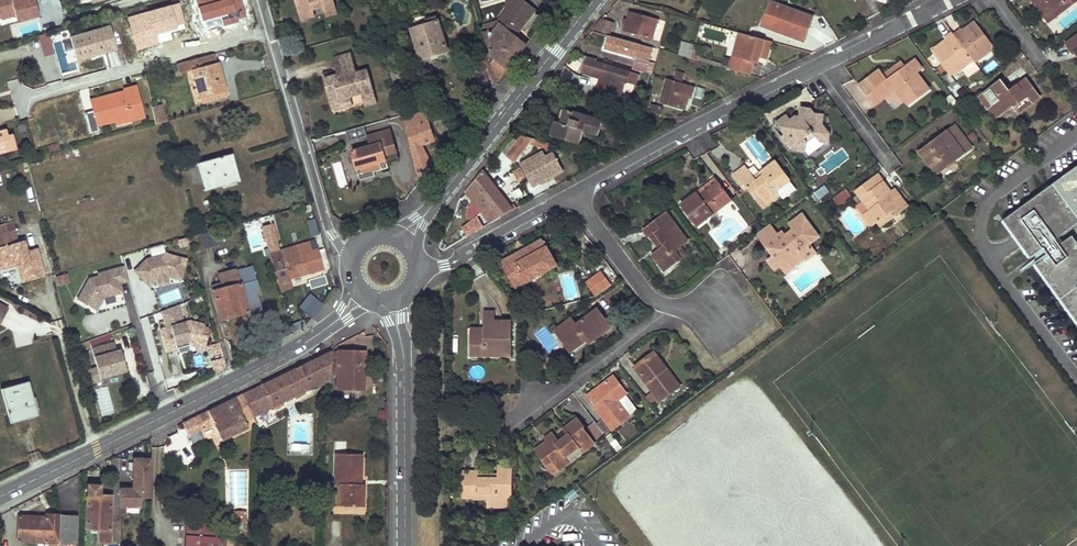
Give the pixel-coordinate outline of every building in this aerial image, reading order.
[(1,17),(1,19),(16,15),(15,12),(37,6),(35,0),(0,0),(0,17),(1,17)] [(241,0),(191,0),(191,2),(195,16),(242,3),(241,0)] [(300,13),(313,10),(324,6),(325,11),(336,8),(333,0),(296,0),(300,13)] [(516,26),(520,29),(535,9),(523,0),(518,0),(511,10),(509,9),(508,9),(498,23),(499,26),(493,33),(488,30),(489,32),(481,34),(495,83),(496,84),(527,44),(515,35),(511,32),(516,26)] [(505,7),(508,9),(509,9),(511,10),(518,0),(511,0),(505,7)] [(1033,1),(1049,22),(1052,20),(1036,0),(1034,0),(1033,1)] [(1052,20),(1076,0),(1036,0),(1052,20)] [(186,4),(190,18),(195,16),(191,2),(186,4)] [(770,2),(762,26),(804,41),(813,18),(770,2)] [(336,8),(325,11),(327,16),(337,13),(336,8)] [(313,10),(300,13),(302,21),(315,17),(313,10)] [(653,39),(659,20),(629,11),(624,31),(653,39)] [(610,34),(614,23),(601,20),(593,30),(610,34)] [(448,51),(438,21),(411,29),(421,60),(448,51)] [(654,39),(659,40),(663,22),(659,21),(654,39)] [(21,35),(38,33),(37,22),(19,24),(21,35)] [(954,35),(975,62),(995,48),(975,22),(963,31),(961,29),(954,35)] [(498,23),(484,27),(488,30),(493,33),(499,26),(498,23)] [(118,50),(112,26),(71,38),(77,61),(118,50)] [(516,26),(511,32),(515,35),(520,29),(516,26)] [(739,33),(729,69),(750,75),(753,62),(755,56),(759,58),(761,51),(768,53),(771,42),(739,33)] [(980,69),(975,62),(954,35),(952,33),(945,38),(946,40),(934,50),(953,75),(962,69),(968,78),(980,69)] [(50,35),(39,36),(41,57),(52,56),(50,35)] [(609,35),(605,49),(636,58),(632,70),(646,73),(649,62),(652,48),(609,35)] [(1073,54),(1075,52),(1076,55),(1076,36),(1066,44),(1073,54)] [(691,59),(694,46),(682,43),(678,55),(691,59)] [(761,51),(759,58),(767,60),(768,53),(761,51)] [(351,53),(333,58),(338,75),(339,78),(335,78),(333,82),(325,85),(331,103),(340,101),(341,105),(352,102),(351,98),(362,94),(365,106),(378,103),(368,70),(357,73),(351,53)] [(200,99),(226,92),(218,63),(215,64),(212,55),(186,62),(189,71),(192,70),(200,99)] [(585,56),(579,72),(590,75),(591,72),(599,75),(598,78),(604,80),(602,84),(600,83),(598,89),(605,92),(602,102),(628,110),(633,112),(635,106),(630,105),(631,100),(620,96),(624,82),(636,85),(639,75),(596,62),(597,59),(585,56)] [(880,70),(860,86),(874,105),(885,97),(897,88),(906,101),(909,105),(929,90),(916,74),(922,69),(914,59),(905,66),(887,79),(884,75),(880,70)] [(905,66),(902,61),(884,75),(887,79),(905,66)] [(178,74),(189,71),(186,62),(176,65),(178,74)] [(649,62),(646,73),(652,75),(655,64),(649,62)] [(676,72),(674,81),(682,83),(684,75),(676,72)] [(324,79),(325,85),(333,82),(335,78),(339,78),(338,75),(324,79)] [(950,76),(945,80),(951,88),(957,84),(950,76)] [(674,81),(667,79),(660,102),(679,108),(682,96),(688,98),(691,99),(694,87),(682,83),(674,81)] [(982,95),(998,116),(1013,104),(1019,112),(1039,97),(1026,79),(1010,91),(1002,80),(982,95)] [(957,92),(961,98),(968,93),(964,87),(957,92)] [(897,88),(885,97),(889,103),(895,98),(900,105),(906,101),(897,88)] [(91,101),(97,125),(115,121),(131,117),(132,120),(144,117),(137,89),(91,101)] [(227,96),(226,92),(200,99),(201,104),(227,96)] [(682,96),(679,108),(685,109),(688,98),(682,96)] [(354,107),(352,102),(341,105),(340,101),(331,103),(333,112),(354,107)] [(155,125),(166,123),(163,105),(151,107),(155,125)] [(777,123),(785,133),(780,137),(786,144),(791,141),(796,148),(803,149),(808,143),(815,137),(819,142),(828,143),(830,134),(822,125),(823,115),(814,114),(811,109),(802,108),(800,116),(798,118),(795,117),(790,120),(787,115),(777,123)] [(565,109),(560,123),(555,121),(551,136),(580,144),(583,131),(598,135),(603,120),(565,109)] [(425,110),(404,119),(412,148),(410,149),(419,180),(420,181),(432,166),(422,145),(434,141),(425,110)] [(367,137),(364,126),(346,131),(349,143),(367,137)] [(955,126),(921,152),(937,174),(972,148),(955,126)] [(16,149),(12,135),(7,136),(6,130),(0,132),(0,153),(16,149)] [(388,169),(387,164),(399,161),(390,130),(368,137),(371,147),(352,152),(358,174),(381,168),(382,171),(388,169)] [(522,135),(507,154),(516,161),(533,139),(522,135)] [(536,140),(534,144),(552,150),(553,145),(536,140)] [(544,152),(520,165),(532,187),(563,171),(554,153),(547,157),(544,152)] [(232,154),(228,155),(232,172),(236,171),(232,154)] [(507,154),(506,156),(514,163),(516,161),(507,154)] [(228,155),(197,164),(202,181),(205,191),(239,181),(236,171),(232,172),(228,155)] [(733,175),(742,187),(745,185),(748,188),(763,209),(780,196),(777,191),(790,181),(791,180),(776,160),(761,172),(764,175),(757,180),(754,177),(746,165),(733,175)] [(331,165),(339,186),(347,183),(340,162),(331,165)] [(189,166),(193,183),(202,181),(197,164),(189,166)] [(1005,218),(1031,256),(1045,246),(1049,251),(1035,261),(1076,319),(1076,239),(1073,234),(1061,242),(1057,237),(1076,222),(1076,166),(1005,218)] [(381,168),(358,174),(360,181),(375,177),(374,172),(382,171),(381,168)] [(519,170),(514,172),(519,180),(524,177),(519,170)] [(501,217),(517,208),(514,205),(511,207),(482,171),(473,183),(501,217)] [(761,172),(754,177),(757,180),(764,175),(761,172)] [(856,191),(864,201),(870,210),(864,214),(873,226),(877,224),(884,218),(888,222),(908,207),(895,190),(891,193),(877,174),(856,191)] [(717,182),(715,179),(697,192),(699,195),(717,182)] [(783,200),(797,190),(790,181),(777,191),(780,196),(783,200)] [(680,205),(697,227),(732,200),(717,182),(699,195),(697,192),(680,205)] [(490,223),(501,217),(473,183),(466,192),(490,223)] [(818,201),(829,193),(823,185),(813,194),(818,201)] [(845,190),(832,197),(837,205),(850,198),(845,190)] [(864,201),(858,206),(864,214),(870,210),(864,201)] [(643,229),(650,237),(651,236),(655,233),(664,245),(660,248),(652,254),(666,272),(682,260),(676,251),(680,248),(688,242),(666,212),(643,229)] [(790,224),(796,231),(787,238),(783,232),(779,235),(765,245),(774,257),(769,260),(776,269),(781,266),(785,272),(805,258),(802,254),(811,247),(809,244),(819,237),(802,214),(790,224)] [(877,224),(880,228),(888,222),(884,218),(877,224)] [(480,220),(463,230),(467,237),(483,228),(483,225),(480,220)] [(38,253),(28,256),(27,251),(24,240),(18,242),(12,221),(0,225),(0,270),(17,266),(22,283),(44,277),(38,253)] [(318,234),(314,221),(308,222),(312,235),(318,234)] [(771,224),(757,234),(765,245),(779,235),(771,224)] [(203,249),(212,247),(208,232),(199,235),(203,249)] [(655,233),(651,236),(660,248),(664,245),(655,233)] [(189,237),(193,252),(203,249),(199,235),(189,237)] [(501,262),(515,288),(527,282),(524,277),(542,267),(545,272),(557,266),(543,240),(525,250),(527,253),(521,256),(519,253),(501,262)] [(309,242),(271,254),(281,291),(292,287),(289,279),(323,269),(317,250),(311,252),(309,242)] [(138,272),(142,276),(140,278),(151,288),(158,281),(167,278),(182,282),(188,262),(167,255),(164,246),(149,250),(152,260),(147,262),(138,272)] [(811,247),(802,254),(805,258),(807,261),(816,254),(811,247)] [(686,256),(680,248),(676,251),(682,260),(686,256)] [(252,266),(235,271),(238,279),(221,283),(220,278),(210,281),(221,319),(246,312),(247,315),(261,312),(257,299),(258,299),(256,290),(255,291),(252,282),(256,281),(252,266)] [(220,278),(221,283),(238,279),(235,271),(235,269),(219,274),(220,278)] [(129,284),(125,270),(98,277),(99,280),(90,282),(78,303),(91,310),(102,292),(113,289),(121,287),(129,284)] [(169,286),(167,278),(158,281),(161,289),(169,286)] [(123,295),(121,287),(113,289),(115,298),(123,295)] [(175,290),(159,296),(162,304),(178,298),(175,290)] [(310,294),(299,308),(312,319),(323,305),(310,294)] [(30,346),(44,318),(11,302),(4,319),(8,321),(11,314),(17,316),(13,324),(16,325),(14,330),(25,335),(21,342),(30,346)] [(190,321),(183,323),(177,305),(161,311),(166,328),(160,329),(166,352),(177,348),(176,345),(190,341),(199,343),(199,347),(206,348),(208,336),(202,334),(204,324),(190,321)] [(555,331),(563,341),(566,339),(574,350),(587,340),(590,337),(593,341),(611,327),(597,309),(576,325),(571,319),(555,331)] [(485,334),(471,334),(471,355),(494,356),(494,349),(512,349),(512,322),(494,322),(494,312),(485,312),(485,329),(485,334)] [(566,339),(563,341),(571,352),(574,350),(566,339)] [(113,343),(91,349),(96,368),(88,370),(92,384),(100,381),(100,379),(126,371),(120,350),(116,351),(113,343)] [(212,357),(221,356),(220,344),(210,345),(212,357)] [(363,392),(365,351),(338,350),(338,351),(331,351),(330,367),(337,367),(337,391),(363,392)] [(324,381),(330,377),(330,367),(331,351),(241,394),(248,408),(252,417),(272,407),(273,409),(274,409),(283,405),(283,404),(282,401),(293,396),(295,398),(296,399),(304,395),(305,393),(304,391),(313,386),(315,388),(316,388),(324,384),(324,383),(324,381)] [(634,367),(653,392),(661,402),(678,389),(664,370),(667,368),(654,352),(634,367)] [(667,368),(664,370),(678,389),(681,387),(667,368)] [(587,396),(612,429),(629,416),(629,415),(617,400),(625,394),(627,393),(614,376),(587,396)] [(27,382),(0,389),(9,419),(20,416),(21,420),(37,416),(27,382)] [(653,392),(645,398),(653,407),(661,402),(653,392)] [(241,394),(192,419),(198,431),(213,424),(221,442),(248,429),(240,412),(248,408),(241,394)] [(625,394),(617,400),(629,415),(637,409),(625,394)] [(584,427),(578,419),(567,427),(569,429),(565,433),(567,436),(560,442),(553,434),(545,440),(547,442),(548,445),(546,447),(544,444),(535,451),(542,460),(548,456),(552,460),(559,470),(569,462),(565,457),(578,447),(583,452),(595,443),(584,428),(584,427)] [(609,435),(606,437),(615,449),(618,447),(609,435)] [(346,451),(347,442),(336,442),(336,450),(346,451)] [(583,452),(578,447),(565,457),(569,462),(583,452)] [(361,455),(336,454),(335,485),(339,486),(339,506),(363,507),(363,485),(358,485),(358,480),(360,480),(361,455)] [(542,460),(546,465),(552,460),(548,456),(542,460)] [(141,509),(141,501),(152,501),(151,459),(132,460),(132,489),(119,489),(119,509),(141,509)] [(498,478),(479,478),(479,474),(479,471),(462,471),(462,498),(472,498),(473,492),(487,492),(487,498),(487,504),(499,505),(499,502),(510,502),(510,485),(512,485),(513,466),(498,466),(498,474),(498,478)] [(100,486),(88,485),(86,529),(98,530),(97,543),(110,543),(111,497),(100,496),(100,486)] [(512,508),(512,485),(510,485),(510,502),(499,502),(499,505),(487,504),(487,508),(512,508)] [(247,511),(231,512),(232,523),(247,522),(247,511)] [(46,518),(18,516),(18,542),(76,544),(77,516),(46,515),(46,518)] [(225,538),(214,537),(215,523),(186,521),(185,537),(190,543),(186,545),(225,545),(225,538)]
